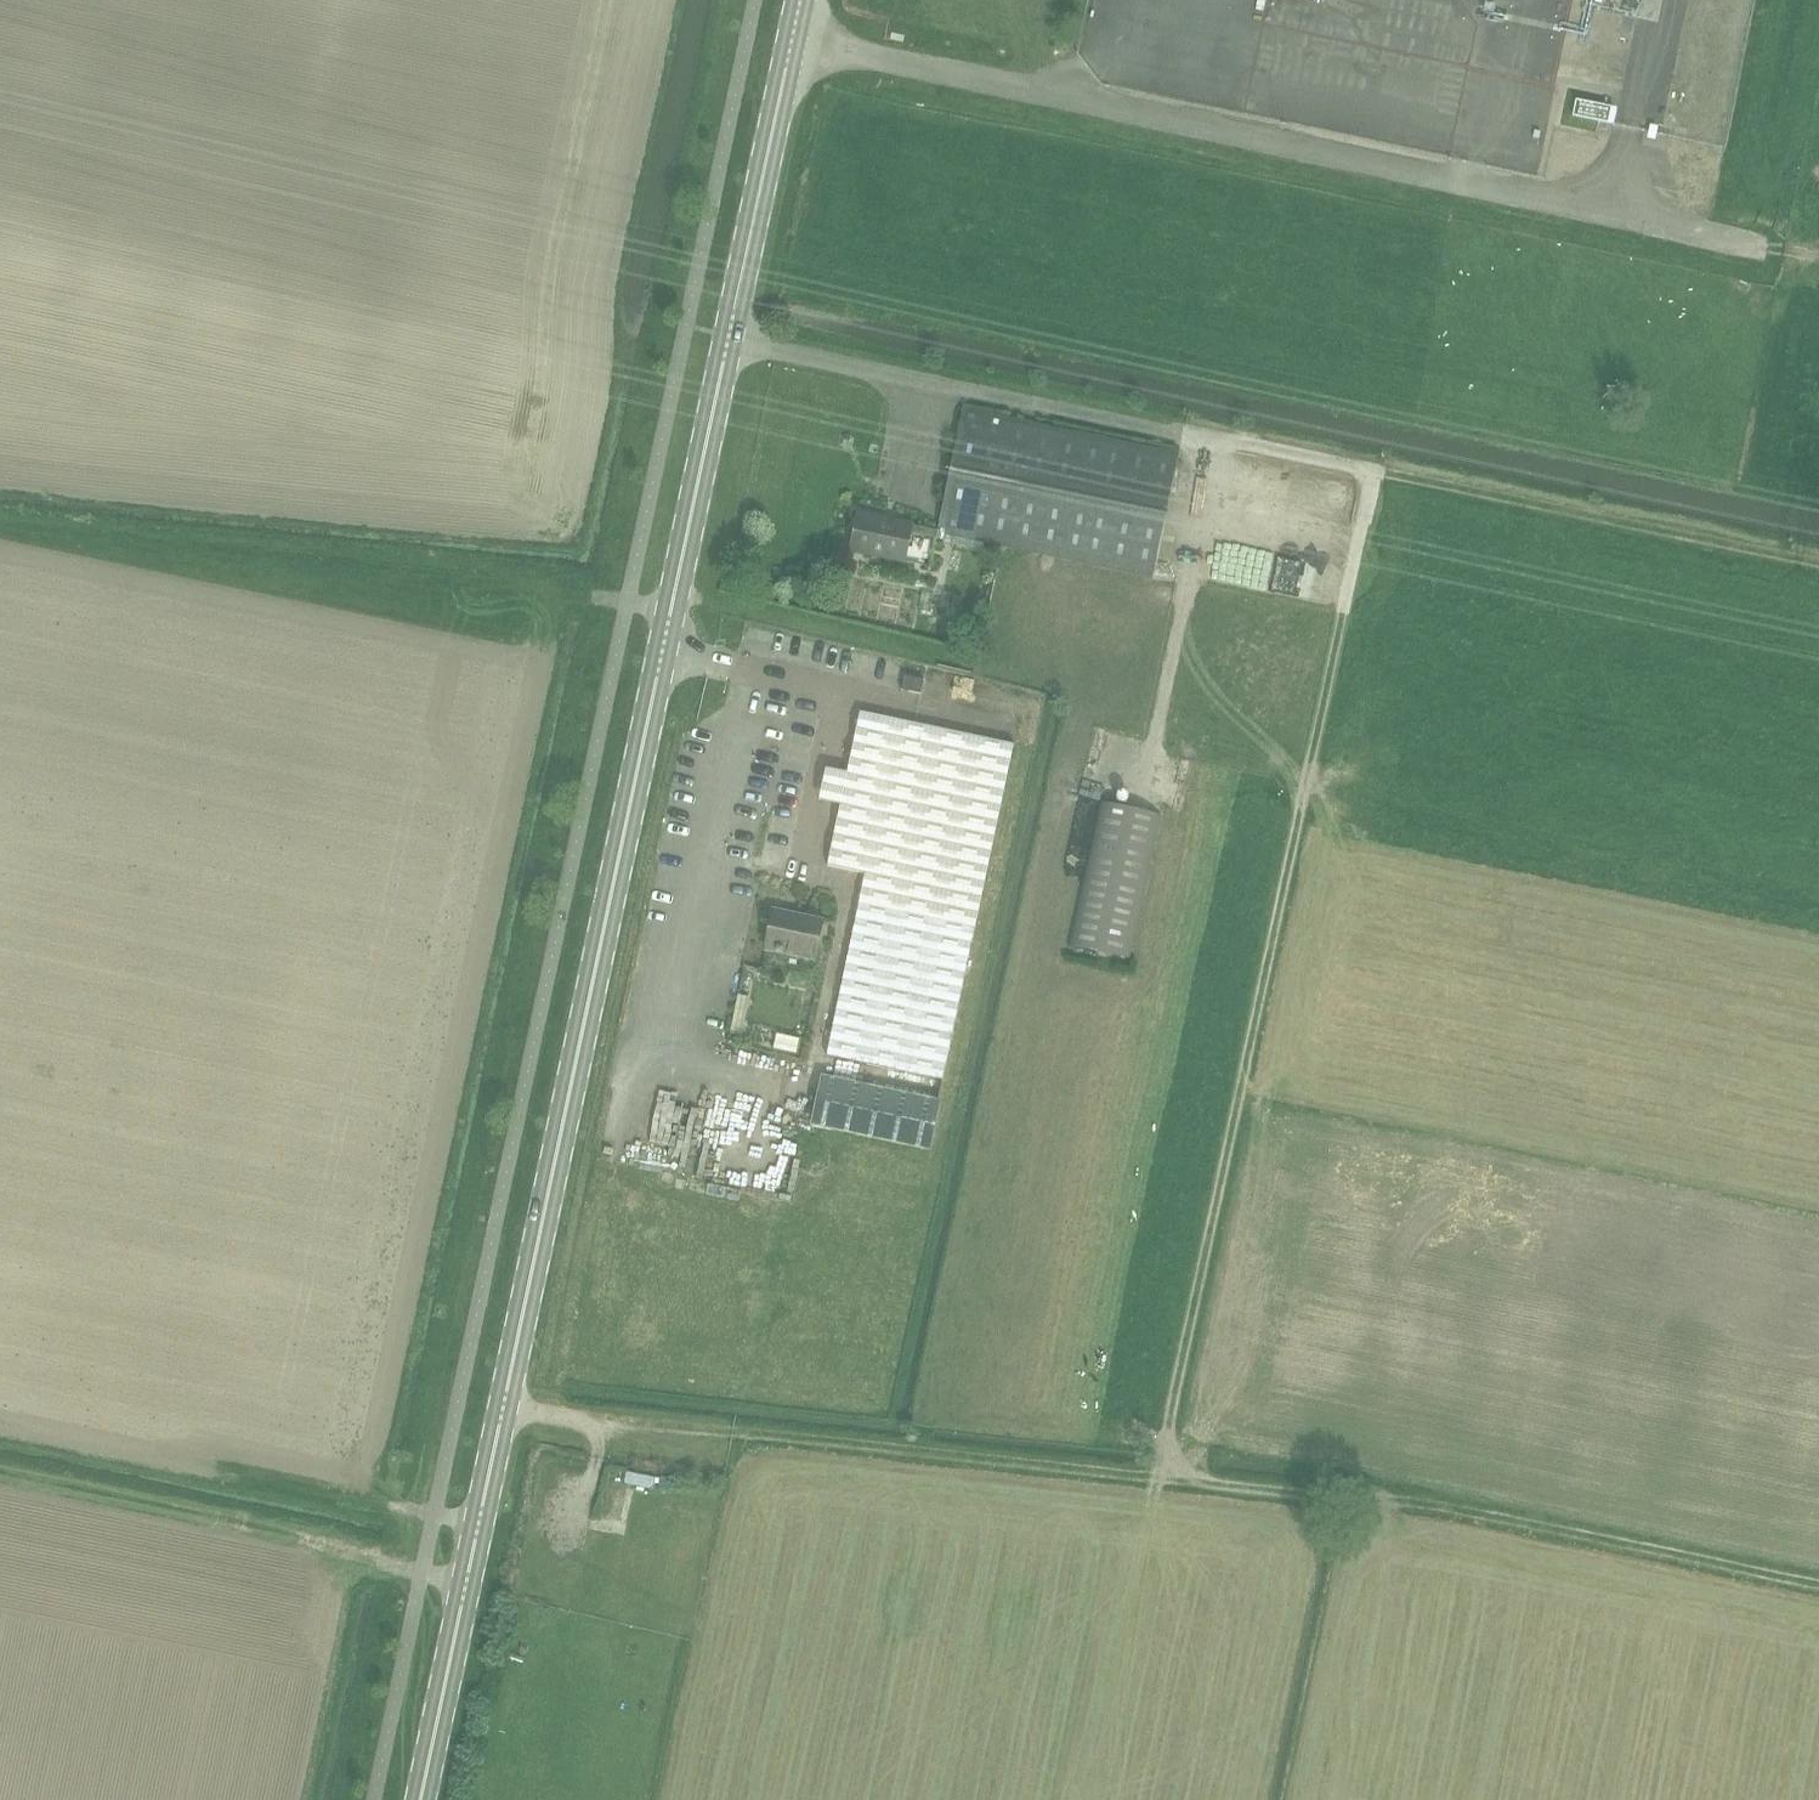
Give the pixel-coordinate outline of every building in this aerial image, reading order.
[(1577,101),(1573,117),(1614,125),(1617,109),(1577,101)] [(850,551),(906,563),(912,534),(937,539),(938,536),(964,542),(1155,580),(1179,455),(962,412),(939,529),(914,525),(914,524),(858,513),(850,551)] [(925,686),(926,680),(906,676),(904,691),(923,695),(925,686)] [(942,1078),(1013,746),(860,713),(847,774),(825,769),(818,801),(841,806),(828,866),(864,874),(826,1054),(942,1078)] [(1069,947),(1132,960),(1163,815),(1100,801),(1069,947)] [(766,950),(816,961),(825,922),(775,911),(766,950)] [(776,1034),(773,1052),(797,1057),(801,1039),(776,1034)] [(822,1076),(812,1124),(931,1150),(942,1101),(822,1076)]
